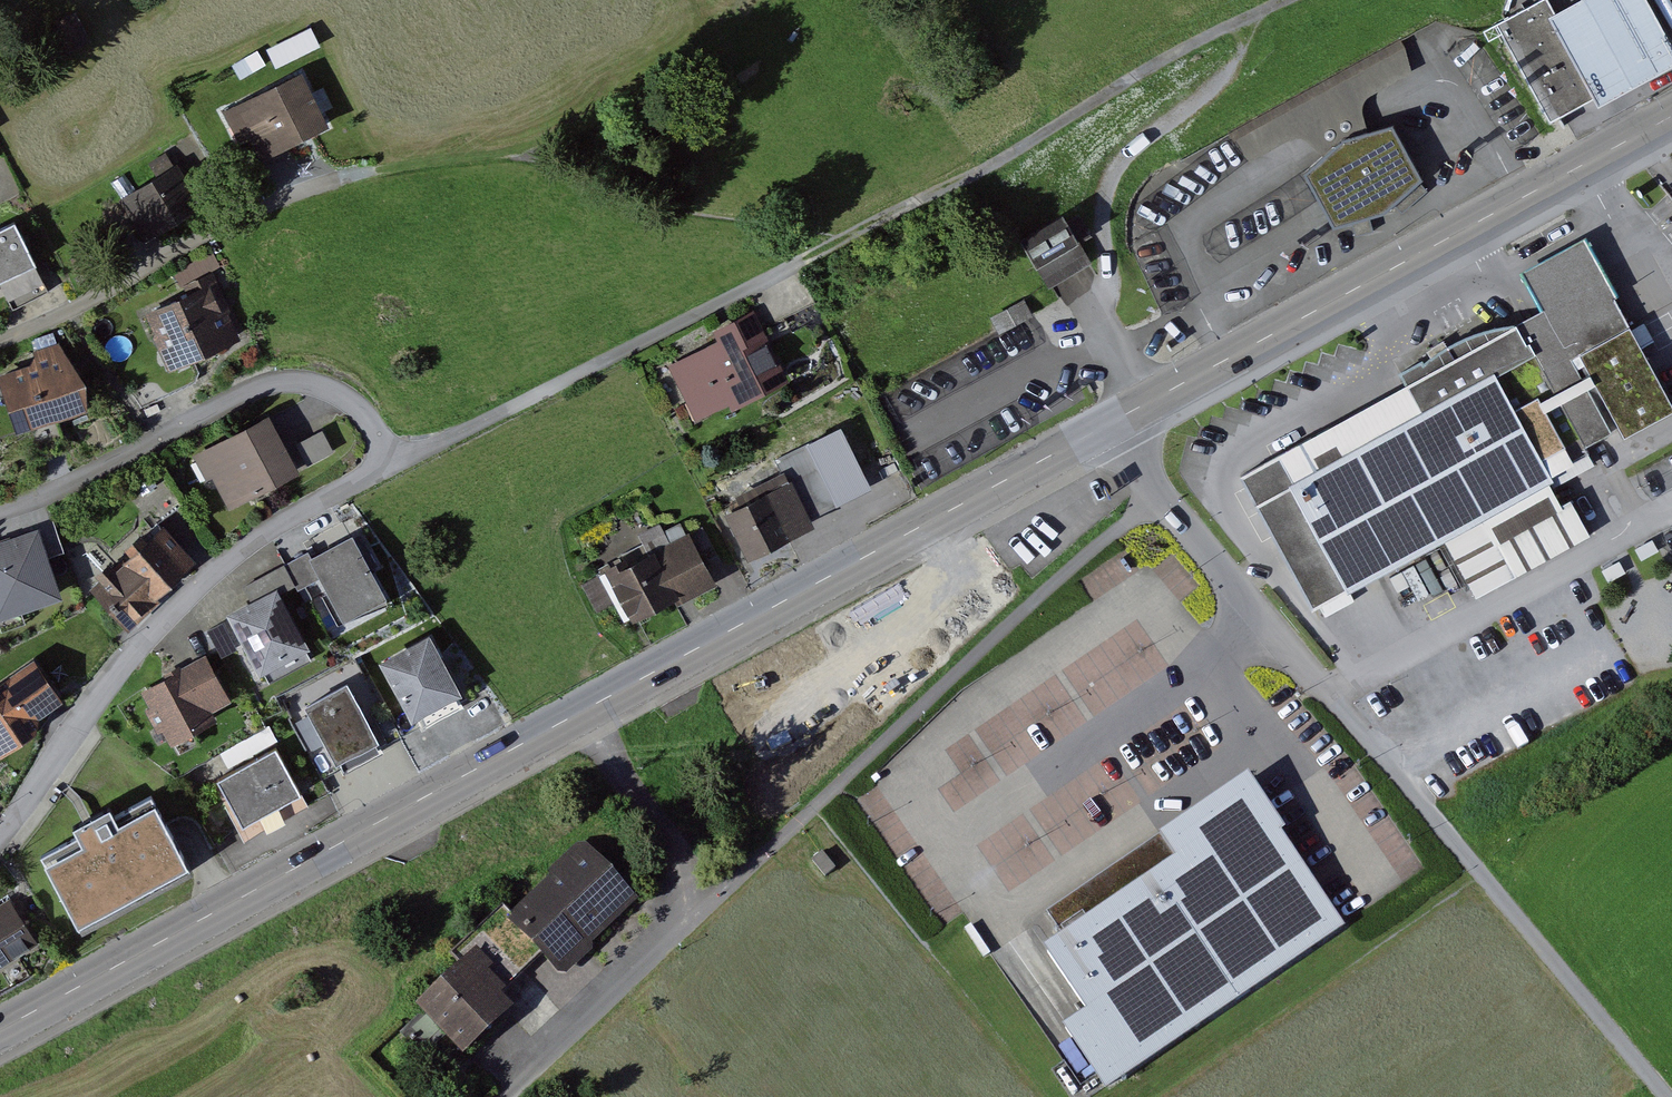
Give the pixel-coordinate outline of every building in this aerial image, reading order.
[(1503,21),(1558,122),(1602,97),(1558,18),(1548,0),(1541,0),(1503,21)] [(1602,97),(1606,104),(1671,68),(1671,26),(1658,0),(1590,0),(1558,18),(1602,97)] [(278,65),(322,45),(314,27),(270,47),(278,65)] [(314,74),(231,112),(256,165),(338,127),(314,74)] [(1345,143),(1310,176),(1339,227),(1388,214),(1425,178),(1397,128),(1345,143)] [(185,161),(127,196),(156,244),(214,209),(185,161)] [(1077,214),(1029,242),(1051,281),(1100,254),(1077,214)] [(0,232),(0,285),(46,264),(25,220),(0,232)] [(1243,481),(1314,611),(1445,540),(1479,602),(1593,540),(1559,478),(1592,460),(1586,450),(1601,443),(1671,404),(1671,402),(1584,242),(1524,276),(1546,316),(1533,323),(1243,481)] [(223,285),(153,314),(176,370),(247,341),(223,285)] [(769,320),(677,368),(704,420),(796,371),(769,320)] [(79,352),(9,374),(26,429),(96,407),(79,352)] [(292,440),(324,426),(311,395),(278,409),(292,440)] [(279,418),(205,457),(232,509),(306,471),(279,418)] [(308,461),(337,452),(329,429),(301,438),(308,461)] [(736,510),(760,557),(823,525),(799,477),(736,510)] [(206,558),(174,523),(104,587),(136,622),(206,558)] [(79,600),(55,527),(0,545),(0,600),(7,623),(79,600)] [(612,569),(636,619),(718,579),(694,529),(612,569)] [(354,629),(399,602),(361,538),(316,564),(354,629)] [(236,618),(272,677),(318,649),(282,590),(236,618)] [(387,663),(427,725),(473,695),(433,634),(387,663)] [(216,652),(144,694),(171,740),(243,699),(216,652)] [(44,657),(0,689),(0,734),(8,745),(73,699),(44,657)] [(311,709),(344,763),(389,736),(356,682),(311,709)] [(278,749),(222,780),(248,828),(304,796),(278,749)] [(1065,1028),(1108,1091),(1350,929),(1252,783),(1171,837),(1185,859),(1051,949),(1092,1009),(1065,1028)] [(119,850),(75,875),(101,922),(194,870),(171,830),(186,822),(167,788),(104,824),(119,850)] [(588,846),(512,924),(567,977),(643,899),(588,846)] [(45,946),(18,901),(0,912),(0,973),(45,946)] [(429,1007),(480,1057),(529,1006),(477,957),(429,1007)]
